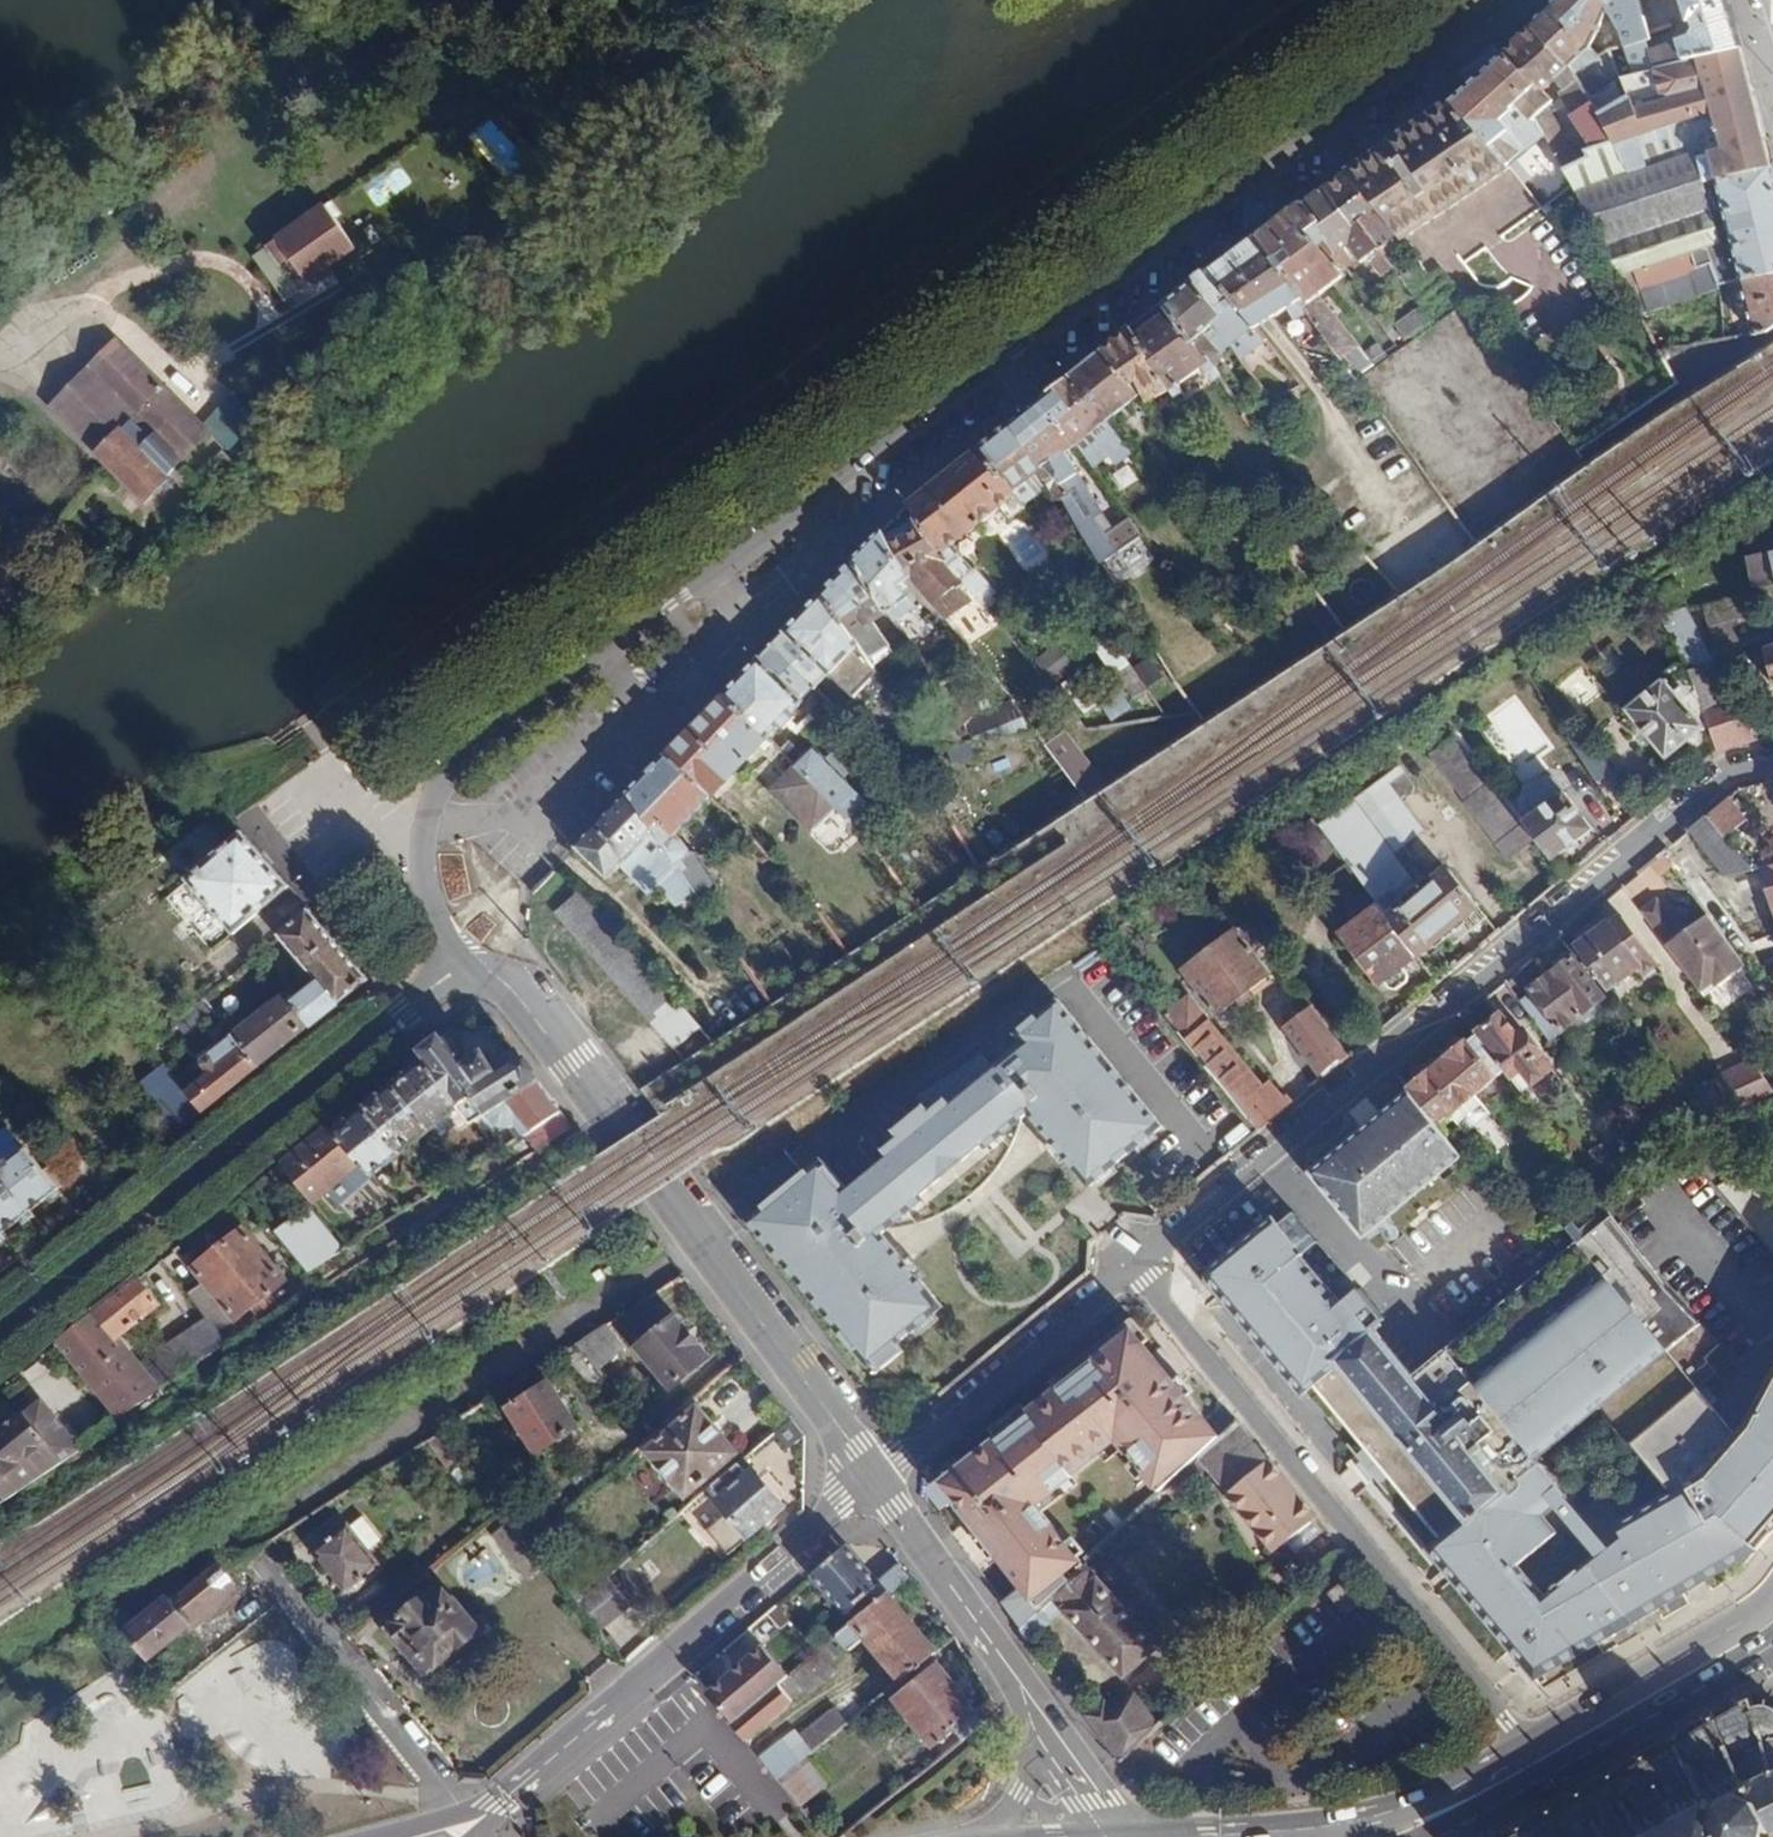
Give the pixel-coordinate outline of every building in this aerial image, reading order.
[(1596,0),(1558,0),(1529,29),(1566,68),(1586,96),(1610,79),(1607,71),(1614,67),(1609,53),(1598,58),(1588,53),(1606,15),(1607,11),(1596,0)] [(1607,11),(1606,15),(1620,35),(1623,51),(1651,40),(1641,7),(1639,0),(1596,0),(1607,11)] [(1739,47),(1724,0),(1683,0),(1685,6),(1681,8),(1687,25),(1693,23),(1698,37),(1655,52),(1649,54),(1654,71),(1739,47)] [(1566,68),(1529,29),(1504,53),(1542,96),(1554,83),(1562,93),(1560,96),(1575,116),(1592,104),(1586,96),(1566,68)] [(1705,105),(1751,87),(1739,47),(1654,71),(1620,81),(1628,100),(1624,103),(1602,119),(1618,144),(1709,113),(1705,105)] [(1542,96),(1504,53),(1500,56),(1496,49),(1462,74),(1464,77),(1471,85),(1450,99),(1476,129),(1490,117),(1517,160),(1543,136),(1542,134),(1536,122),(1550,105),(1542,96)] [(1718,181),(1772,166),(1751,87),(1705,105),(1709,113),(1618,144),(1595,157),(1565,175),(1620,276),(1690,254),(1698,269),(1711,263),(1719,284),(1739,279),(1741,277),(1734,244),(1723,246),(1705,185),(1718,181)] [(1615,91),(1594,106),(1602,119),(1624,103),(1615,91)] [(1509,167),(1476,129),(1450,99),(1449,98),(1346,174),(1406,246),(1509,167)] [(462,102),(430,127),(443,143),(475,118),(462,102)] [(1593,154),(1595,157),(1618,144),(1602,119),(1594,106),(1592,104),(1575,116),(1571,119),(1595,152),(1593,154)] [(1542,134),(1543,136),(1565,175),(1595,157),(1593,154),(1585,144),(1574,152),(1554,124),(1542,134)] [(1772,274),(1772,167),(1772,166),(1718,181),(1734,244),(1741,277),(1772,274)] [(1389,259),(1406,246),(1346,174),(1325,189),(1381,250),(1389,259)] [(1363,264),(1381,250),(1325,189),(1292,213),(1344,275),(1356,266),(1346,251),(1351,247),(1363,264)] [(1316,297),(1344,275),(1292,213),(1291,212),(1258,237),(1308,304),(1304,306),(1307,311),(1387,424),(1414,405),(1404,390),(1407,387),(1383,353),(1366,365),(1316,297)] [(334,218),(287,252),(316,293),(364,259),(334,218)] [(1548,290),(1557,313),(1589,301),(1557,220),(1503,240),(1526,299),(1548,290)] [(1308,304),(1258,237),(1257,236),(1209,272),(1267,341),(1273,337),(1265,326),(1287,309),(1296,320),(1307,311),(1304,306),(1308,304)] [(1690,254),(1620,276),(1627,289),(1639,285),(1643,291),(1692,274),(1702,295),(1720,287),(1719,284),(1711,263),(1698,269),(1690,254)] [(1267,341),(1209,272),(1208,270),(1192,282),(1226,333),(1232,342),(1246,332),(1258,349),(1267,341)] [(1751,335),(1764,334),(1772,328),(1772,274),(1741,277),(1739,279),(1751,335)] [(1226,333),(1192,282),(1164,304),(1217,369),(1225,362),(1222,358),(1227,355),(1216,342),(1226,333)] [(1465,296),(1397,342),(1425,382),(1463,354),(1503,410),(1532,387),(1465,296)] [(1217,369),(1164,304),(1130,329),(1183,404),(1190,398),(1179,383),(1204,366),(1215,380),(1222,375),(1217,369)] [(256,422),(169,312),(149,328),(237,437),(256,422)] [(1183,404),(1130,329),(1104,350),(1141,395),(1149,405),(1161,396),(1173,411),(1183,404)] [(224,458),(131,343),(63,398),(144,496),(169,476),(167,473),(184,460),(199,478),(224,458)] [(1141,395),(1104,350),(1070,377),(1107,423),(1141,395)] [(1107,423),(1070,377),(1038,401),(1074,448),(1079,453),(1110,429),(1107,423)] [(1074,448),(1038,401),(1011,423),(1067,498),(1060,504),(1089,548),(1107,539),(1095,522),(1104,516),(1062,457),(1074,448)] [(1067,498),(1011,423),(981,447),(1022,506),(1048,487),(1060,504),(1067,498)] [(1022,506),(981,447),(908,506),(959,577),(986,614),(996,606),(991,598),(995,595),(954,543),(1000,504),(1010,518),(1017,513),(1024,522),(1030,517),(1022,506)] [(959,577),(908,506),(882,532),(916,585),(947,626),(971,606),(952,582),(959,577)] [(916,585),(882,532),(855,561),(888,614),(895,625),(904,618),(895,605),(916,585)] [(1748,561),(1756,592),(1772,587),(1772,555),(1748,561)] [(888,614),(855,561),(835,581),(824,593),(859,643),(877,625),(888,614)] [(1653,596),(1663,615),(1682,610),(1691,608),(1675,583),(1653,596)] [(859,643),(824,593),(772,646),(813,686),(814,687),(828,672),(850,694),(851,693),(872,676),(882,688),(888,683),(872,660),(859,643)] [(1663,615),(1693,671),(1711,666),(1682,610),(1663,615)] [(813,686),(772,646),(724,696),(766,737),(777,726),(781,730),(792,717),(788,713),(813,686)] [(1764,651),(1772,683),(1772,649),(1764,651)] [(1743,706),(1731,660),(1711,666),(1693,671),(1694,675),(1710,725),(1718,751),(1756,742),(1746,705),(1743,706)] [(1556,688),(1580,711),(1601,690),(1577,667),(1556,688)] [(1710,725),(1694,675),(1675,690),(1666,679),(1628,711),(1669,760),(1710,725)] [(766,737),(724,696),(666,755),(709,797),(766,737)] [(1575,725),(1564,732),(1598,786),(1616,775),(1595,740),(1589,743),(1575,725)] [(1496,784),(1459,736),(1434,756),(1470,803),(1496,784)] [(815,744),(793,765),(856,827),(857,828),(877,807),(815,744)] [(841,841),(856,827),(793,765),(776,748),(755,770),(770,785),(775,785),(779,781),(820,821),(811,830),(827,846),(837,837),(841,841)] [(709,797),(666,755),(629,794),(694,895),(701,905),(715,895),(715,890),(694,858),(687,857),(683,860),(682,858),(688,853),(674,834),(709,797)] [(1399,766),(1320,826),(1337,849),(1366,887),(1417,954),(1432,942),(1434,944),(1479,908),(1447,869),(1421,890),(1407,872),(1417,864),(1401,844),(1422,827),(1398,797),(1403,792),(1407,796),(1412,792),(1411,783),(1399,766)] [(1522,797),(1512,805),(1554,859),(1594,829),(1564,791),(1538,811),(1529,799),(1522,797)] [(694,895),(629,794),(575,850),(607,881),(620,868),(648,896),(657,887),(678,909),(694,895)] [(1741,819),(1726,800),(1687,831),(1723,874),(1747,868),(1721,836),(1741,819)] [(1337,849),(1320,826),(1316,821),(1300,832),(1323,862),(1337,849)] [(285,886),(240,834),(184,880),(232,935),(287,888),(285,886)] [(1758,866),(1772,911),(1772,862),(1758,866)] [(1417,954),(1366,887),(1353,898),(1367,917),(1343,935),(1381,985),(1384,983),(1389,989),(1398,990),(1410,980),(1410,974),(1404,967),(1418,956),(1417,954)] [(698,1030),(581,892),(555,915),(672,1052),(698,1030)] [(1652,902),(1637,913),(1698,993),(1710,984),(1713,987),(1743,966),(1703,913),(1675,933),(1652,902)] [(367,981),(307,911),(278,937),(313,979),(287,1000),(310,1027),(367,981)] [(1604,924),(1572,949),(1604,991),(1635,968),(1640,974),(1654,964),(1619,917),(1606,927),(1604,924)] [(1220,1010),(1277,962),(1245,919),(1185,968),(1220,1010)] [(1554,970),(1526,991),(1529,994),(1518,1002),(1547,1040),(1603,998),(1573,958),(1568,962),(1563,956),(1551,965),(1554,970)] [(258,1068),(310,1027),(287,1000),(279,991),(229,1032),(232,1036),(258,1068)] [(1163,1124),(1055,995),(1012,1029),(1019,1038),(988,1064),(979,1051),(917,1096),(925,1105),(895,1129),(900,1136),(884,1149),(890,1156),(848,1191),(822,1160),(750,1217),(875,1370),(903,1348),(897,1340),(943,1304),(885,1230),(928,1197),(941,1213),(967,1197),(992,1174),(1011,1147),(1028,1111),(1090,1186),(1163,1124)] [(1311,1004),(1284,1023),(1312,1063),(1339,1043),(1311,1004)] [(1201,1009),(1177,1029),(1260,1129),(1292,1102),(1272,1076),(1263,1083),(1201,1009)] [(1498,1017),(1475,1036),(1502,1072),(1510,1084),(1523,1074),(1531,1084),(1551,1068),(1522,1033),(1515,1039),(1498,1017)] [(423,1053),(419,1056),(459,1109),(471,1125),(485,1116),(539,1083),(518,1055),(497,1070),(490,1061),(483,1051),(467,1062),(446,1035),(423,1053)] [(201,1114),(258,1068),(232,1036),(207,1055),(204,1051),(196,1056),(200,1061),(200,1063),(199,1066),(206,1074),(183,1093),(201,1114)] [(1406,1089),(1408,1091),(1437,1126),(1502,1072),(1475,1036),(1406,1089)] [(419,1056),(391,1079),(431,1130),(459,1109),(419,1056)] [(1693,1108),(1709,1129),(1727,1121),(1772,1098),(1772,1092),(1751,1062),(1720,1086),(1729,1098),(1693,1108)] [(150,1155),(201,1114),(183,1093),(163,1069),(137,1089),(163,1121),(153,1131),(156,1135),(143,1146),(150,1155)] [(391,1079),(362,1103),(401,1153),(431,1130),(391,1079)] [(561,1112),(539,1083),(485,1116),(495,1129),(508,1131),(517,1124),(526,1135),(561,1112)] [(1437,1126),(1408,1091),(1310,1171),(1364,1233),(1461,1154),(1437,1126)] [(362,1103),(330,1128),(362,1165),(372,1177),(401,1153),(362,1103)] [(330,1128),(284,1164),(316,1204),(330,1192),(340,1205),(356,1192),(352,1187),(359,1181),(354,1174),(362,1165),(330,1128)] [(0,1175),(0,1180),(28,1215),(56,1192),(42,1175),(25,1155),(0,1175)] [(54,1165),(42,1175),(56,1192),(57,1194),(69,1184),(54,1165)] [(0,1180),(0,1236),(28,1215),(0,1180)] [(307,1209),(276,1233),(306,1273),(338,1250),(307,1209)] [(1207,1266),(1206,1280),(1300,1395),(1312,1385),(1438,1539),(1427,1551),(1533,1680),(1704,1582),(1731,1577),(1740,1568),(1772,1530),(1772,1370),(1737,1429),(1696,1477),(1621,1518),(1598,1491),(1579,1505),(1535,1459),(1625,1381),(1659,1422),(1698,1390),(1665,1350),(1698,1325),(1670,1295),(1608,1217),(1449,1344),(1412,1374),(1372,1325),(1382,1316),(1358,1289),(1340,1303),(1271,1214),(1207,1266)] [(188,1293),(200,1312),(206,1322),(273,1269),(238,1226),(191,1264),(204,1280),(188,1293)] [(139,1279),(94,1316),(113,1340),(157,1303),(139,1279)] [(200,1312),(134,1367),(155,1394),(222,1347),(206,1322),(200,1312)] [(94,1316),(56,1345),(116,1422),(155,1394),(134,1367),(113,1340),(94,1316)] [(676,1319),(641,1347),(673,1386),(707,1358),(676,1319)] [(1070,1573),(1082,1563),(1040,1517),(1068,1491),(1064,1487),(1098,1455),(1146,1507),(1201,1458),(1222,1441),(1125,1323),(941,1481),(996,1557),(998,1556),(1022,1588),(1002,1603),(1021,1629),(1070,1583),(1070,1573)] [(605,1329),(577,1347),(593,1373),(621,1354),(605,1329)] [(529,1381),(509,1394),(516,1403),(510,1407),(537,1449),(575,1424),(548,1381),(534,1389),(529,1381)] [(4,1502),(82,1451),(44,1399),(0,1433),(0,1496),(4,1502)] [(699,1406),(648,1451),(688,1496),(737,1452),(699,1406)] [(792,1417),(699,1495),(711,1508),(720,1501),(750,1536),(756,1532),(764,1542),(795,1519),(753,1470),(760,1462),(773,1463),(804,1432),(792,1417)] [(1228,1490),(1266,1457),(1240,1424),(1222,1441),(1201,1458),(1228,1490)] [(1228,1490),(1226,1492),(1288,1566),(1329,1530),(1266,1457),(1228,1490)] [(347,1528),(313,1552),(344,1592),(375,1566),(347,1528)] [(846,1548),(811,1578),(845,1618),(848,1615),(854,1622),(908,1576),(901,1567),(879,1586),(846,1548)] [(199,1588),(128,1633),(145,1655),(230,1584),(223,1573),(220,1575),(209,1559),(190,1573),(199,1588)] [(1158,1646),(1082,1563),(1070,1573),(1070,1583),(1021,1629),(1029,1640),(1046,1627),(1063,1611),(1124,1677),(1158,1646)] [(607,1574),(575,1601),(599,1632),(632,1604),(607,1574)] [(912,1581),(908,1576),(854,1622),(833,1640),(847,1655),(866,1639),(900,1681),(929,1657),(936,1652),(890,1599),(912,1581)] [(1347,1578),(1329,1593),(1337,1603),(1346,1613),(1364,1598),(1355,1587),(1347,1578)] [(406,1615),(388,1630),(402,1647),(409,1642),(431,1669),(478,1632),(453,1601),(450,1603),(439,1590),(423,1602),(421,1598),(404,1612),(406,1615)] [(763,1646),(706,1692),(733,1725),(779,1686),(788,1679),(763,1646)] [(937,1667),(929,1657),(900,1681),(908,1691),(897,1700),(935,1746),(955,1730),(963,1740),(984,1723),(973,1711),(976,1709),(940,1665),(937,1667)] [(792,1701),(779,1686),(733,1725),(746,1741),(792,1701)] [(1103,1704),(1086,1716),(1118,1760),(1156,1726),(1134,1696),(1110,1714),(1103,1704)] [(1770,1708),(1750,1706),(1748,1697),(1739,1700),(1739,1705),(1715,1719),(1712,1715),(1705,1719),(1708,1724),(1681,1739),(1678,1734),(1671,1738),(1674,1743),(1647,1759),(1644,1753),(1637,1757),(1641,1762),(1616,1777),(1612,1772),(1606,1776),(1608,1780),(1584,1794),(1581,1789),(1574,1793),(1577,1798),(1553,1812),(1550,1807),(1543,1811),(1546,1816),(1523,1829),(1520,1824),(1514,1828),(1516,1832),(1508,1836),(1772,1836),(1772,1706),(1770,1708)] [(801,1730),(812,1748),(848,1725),(836,1707),(801,1730)] [(814,1751),(798,1732),(762,1760),(778,1779),(805,1758),(814,1751)] [(830,1786),(805,1758),(778,1779),(802,1809),(830,1786)]
